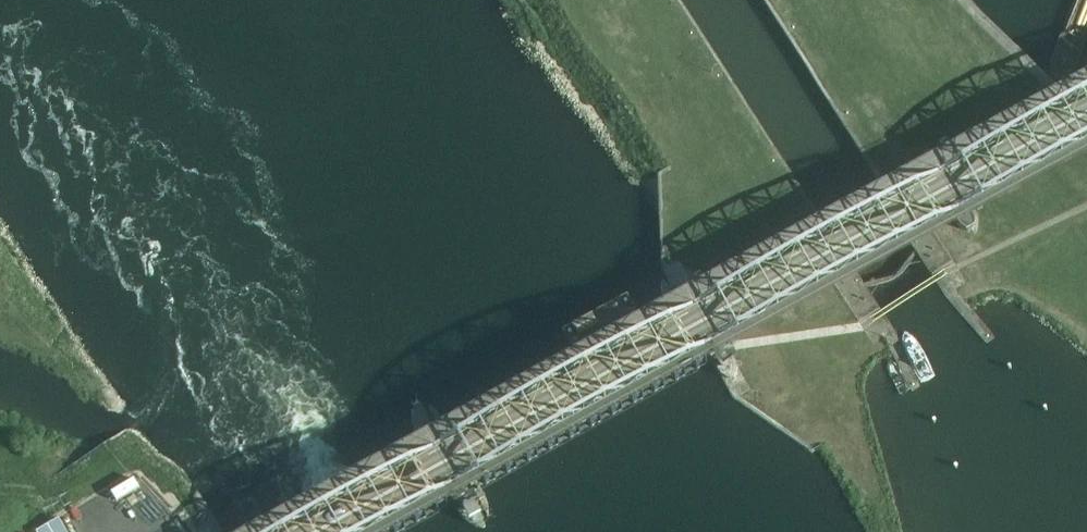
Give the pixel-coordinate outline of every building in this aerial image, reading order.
[(966,230),(976,233),(980,226),(980,217),(977,207),(950,159),(943,150),(935,146),(928,145),(925,151),(924,158),(926,165),(930,172),(960,225),(966,230)] [(729,378),(734,379),(737,372),(737,367),(736,363),(734,359),(696,290),(692,286),(687,283),(681,282),(679,285),(678,292),(682,304),(718,368),(723,374),(729,378)] [(411,425),(456,510),(464,520),(469,523),(476,526),(485,527),(488,517),(489,509),(488,501),(442,416),(434,406),(425,402),(414,399),(411,408),(410,417),(411,425)]
